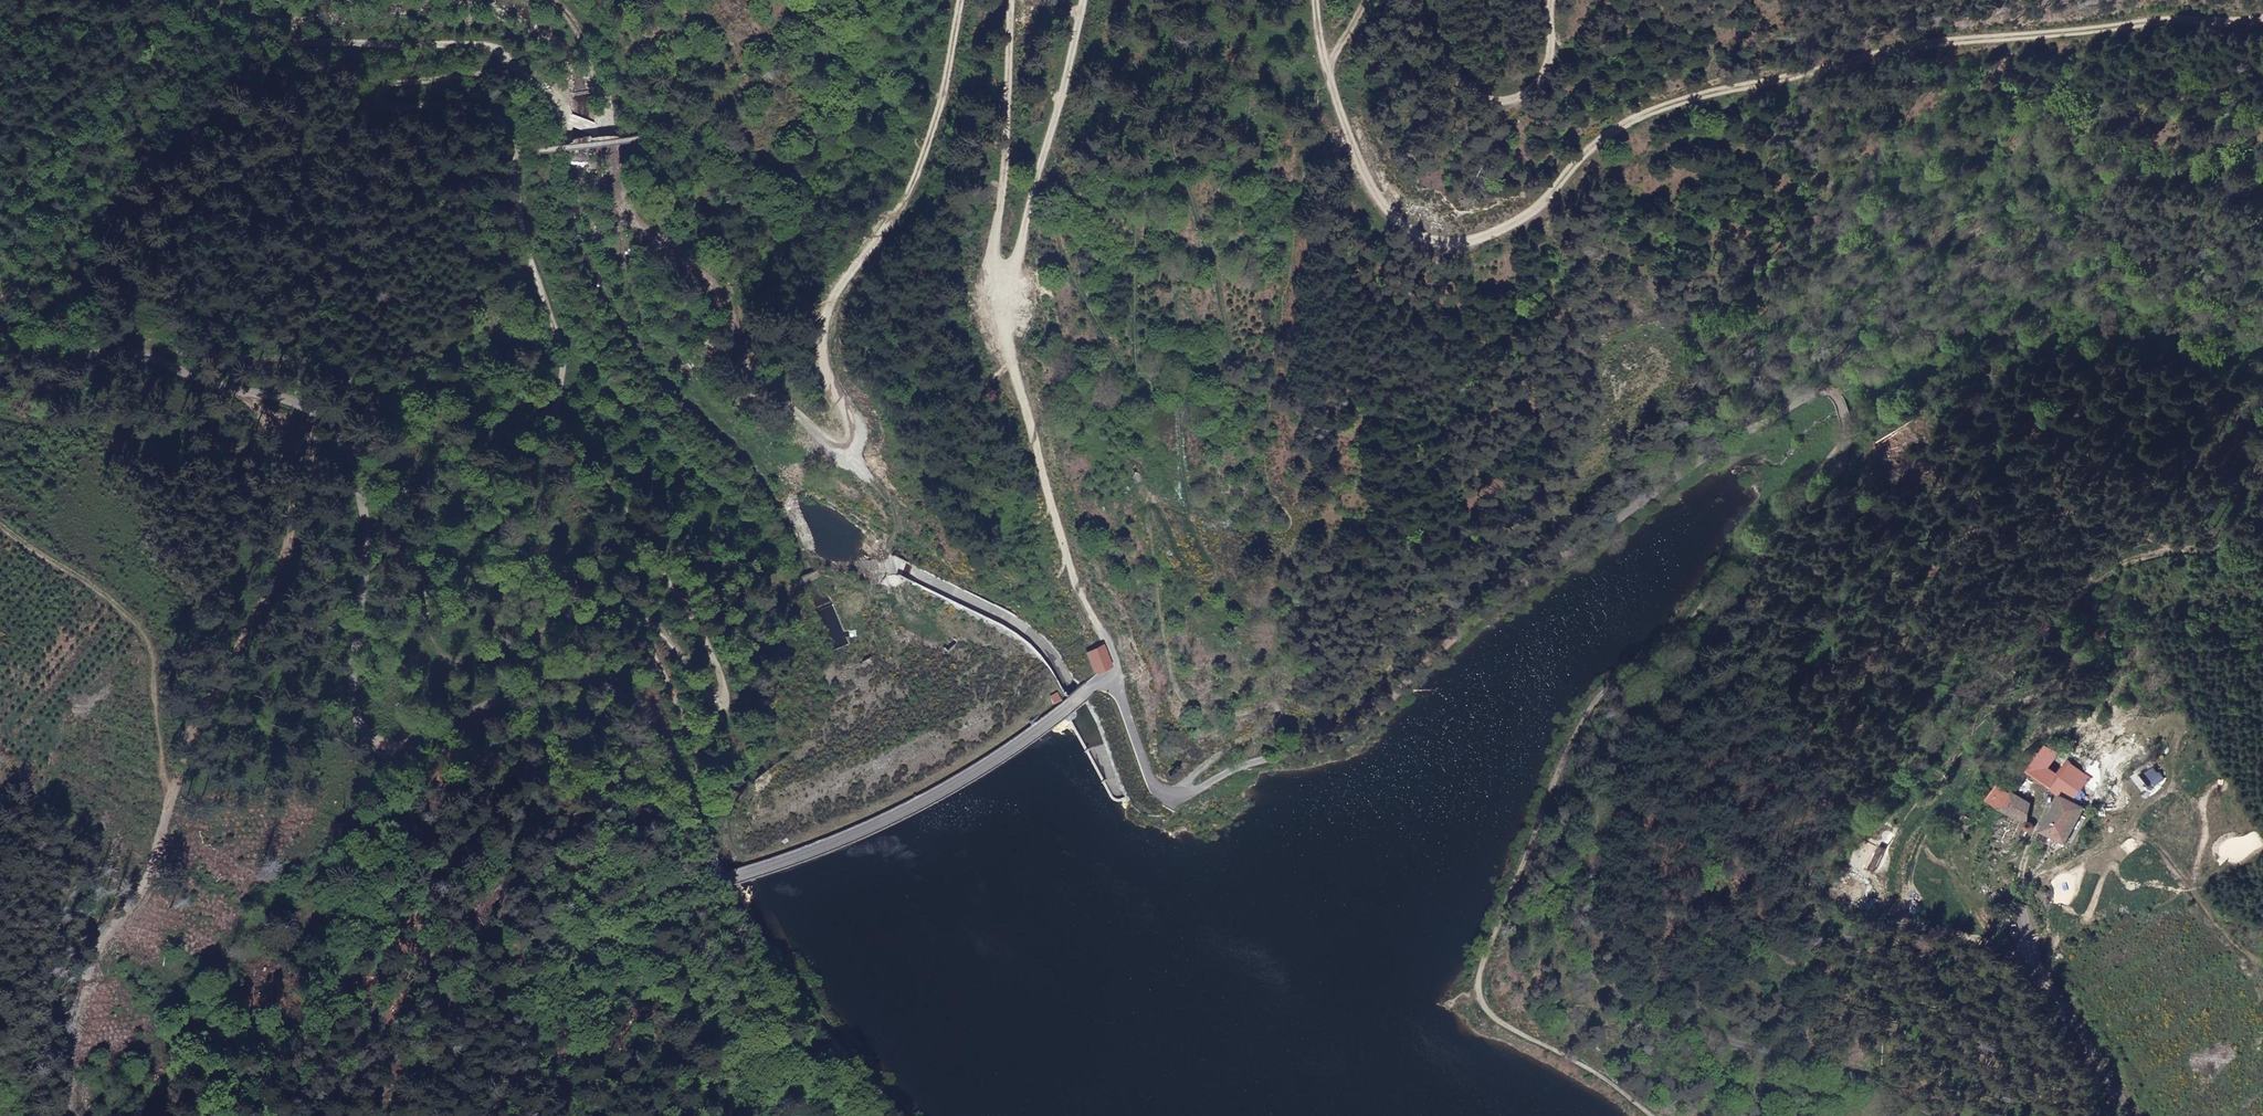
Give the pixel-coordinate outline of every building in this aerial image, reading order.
[(1094,646),(1083,649),(1090,674),(1101,671),(1094,646)] [(1058,691),(1051,695),(1055,704),(1063,700),(1058,691)] [(2039,764),(2074,789),(2083,796),(2098,774),(2053,740),(2039,764)] [(2024,787),(2012,807),(2034,821),(2046,802),(2024,787)] [(2068,844),(2094,804),(2083,796),(2074,789),(2047,830),(2062,840),(2068,844)] [(2041,840),(2055,849),(2062,840),(2047,830),(2041,840)]
